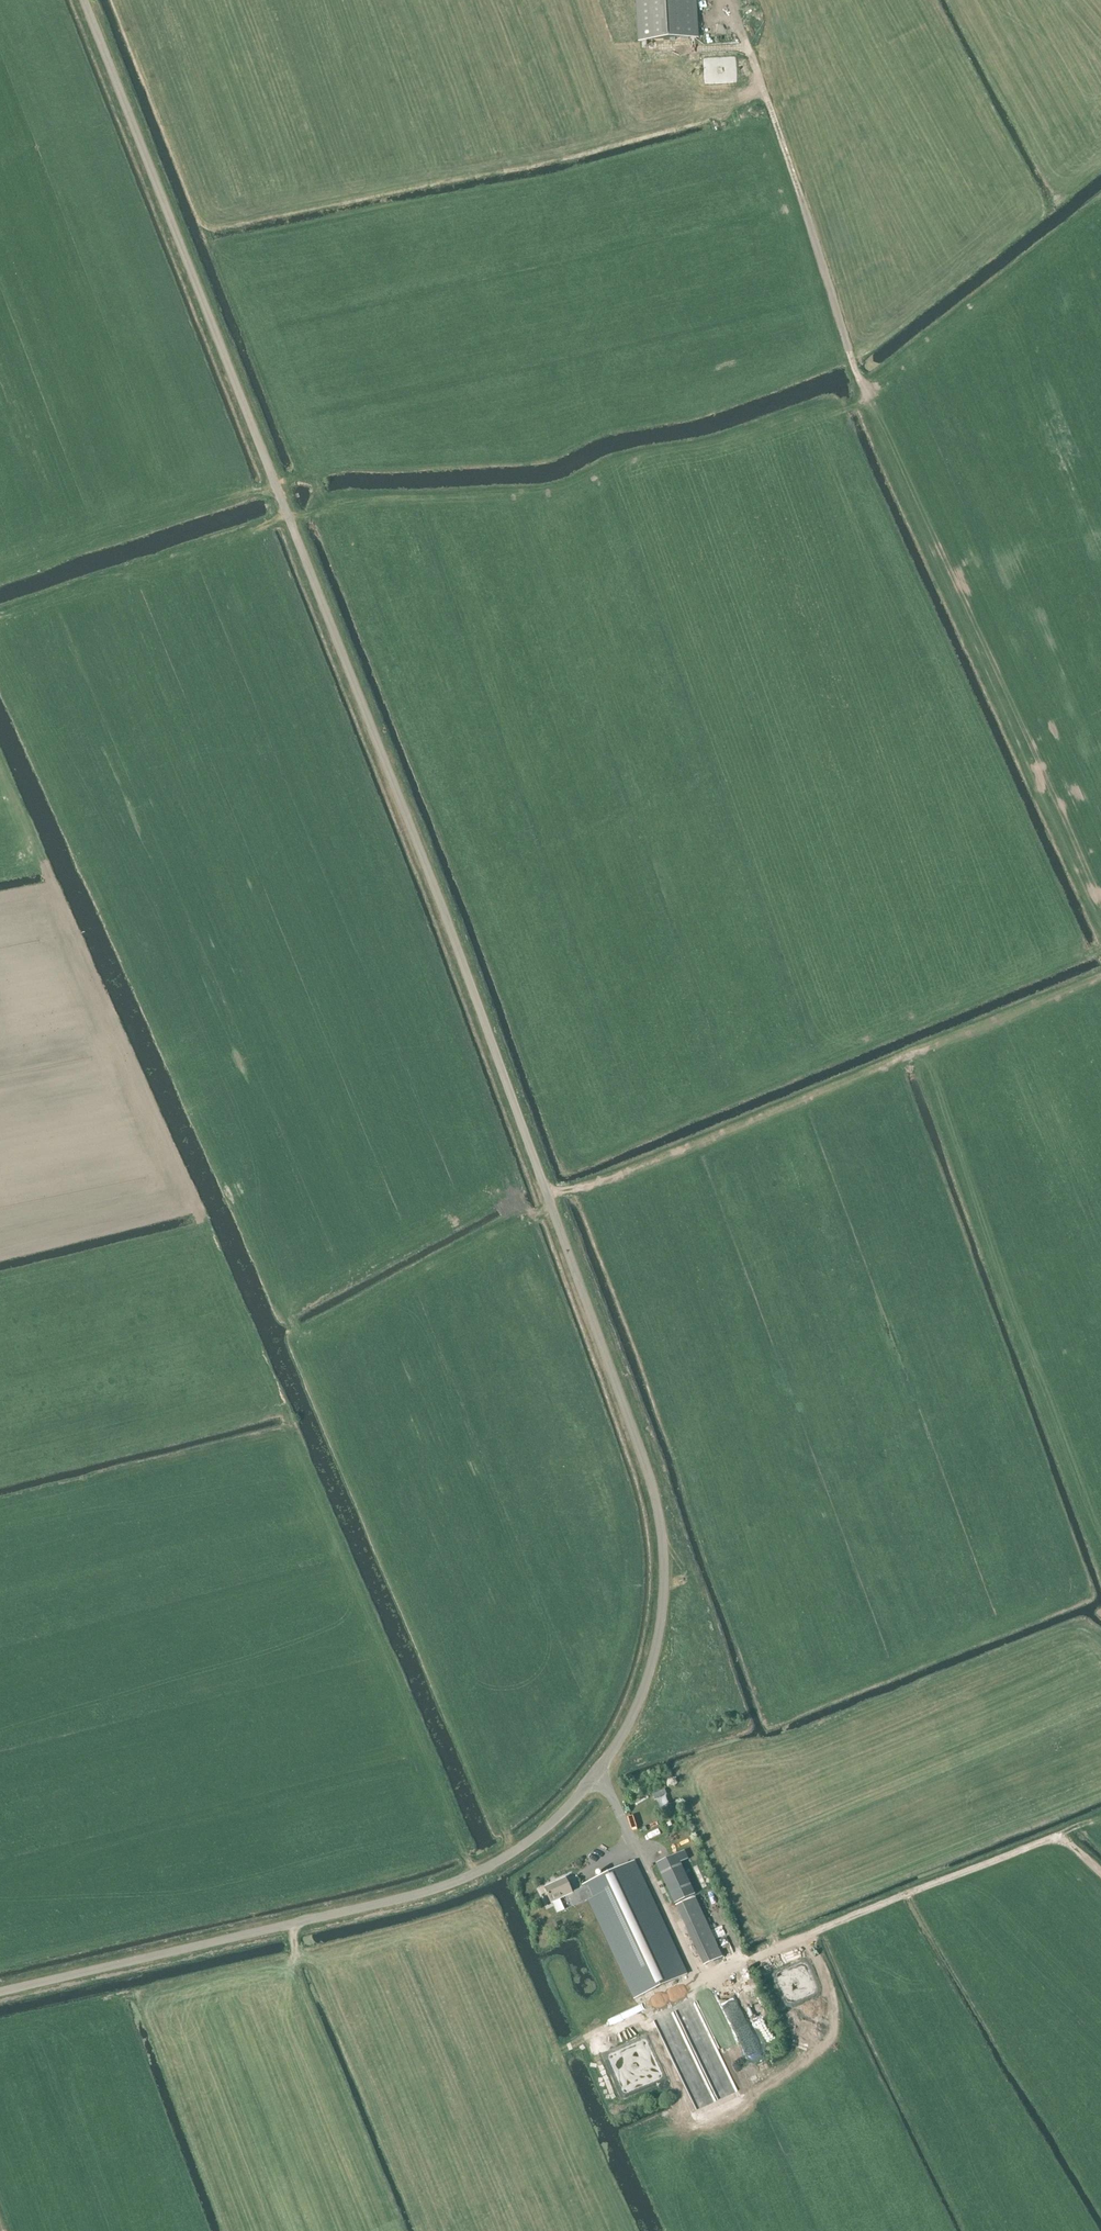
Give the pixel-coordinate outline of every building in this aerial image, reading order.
[(641,42),(696,39),(693,0),(638,0),(641,42)] [(675,1904),(696,1894),(681,1862),(689,1859),(685,1851),(656,1864),(675,1904)] [(686,1975),(633,1862),(582,1886),(583,1888),(572,1893),(566,1878),(544,1888),(551,1903),(568,1896),(573,1907),(589,1900),(635,1998),(686,1975)] [(706,1965),(722,1958),(703,1918),(687,1925),(706,1965)] [(765,2056),(740,2001),(725,2007),(750,2063),(765,2056)] [(709,2017),(723,2046),(736,2040),(722,2010),(709,2017)]
